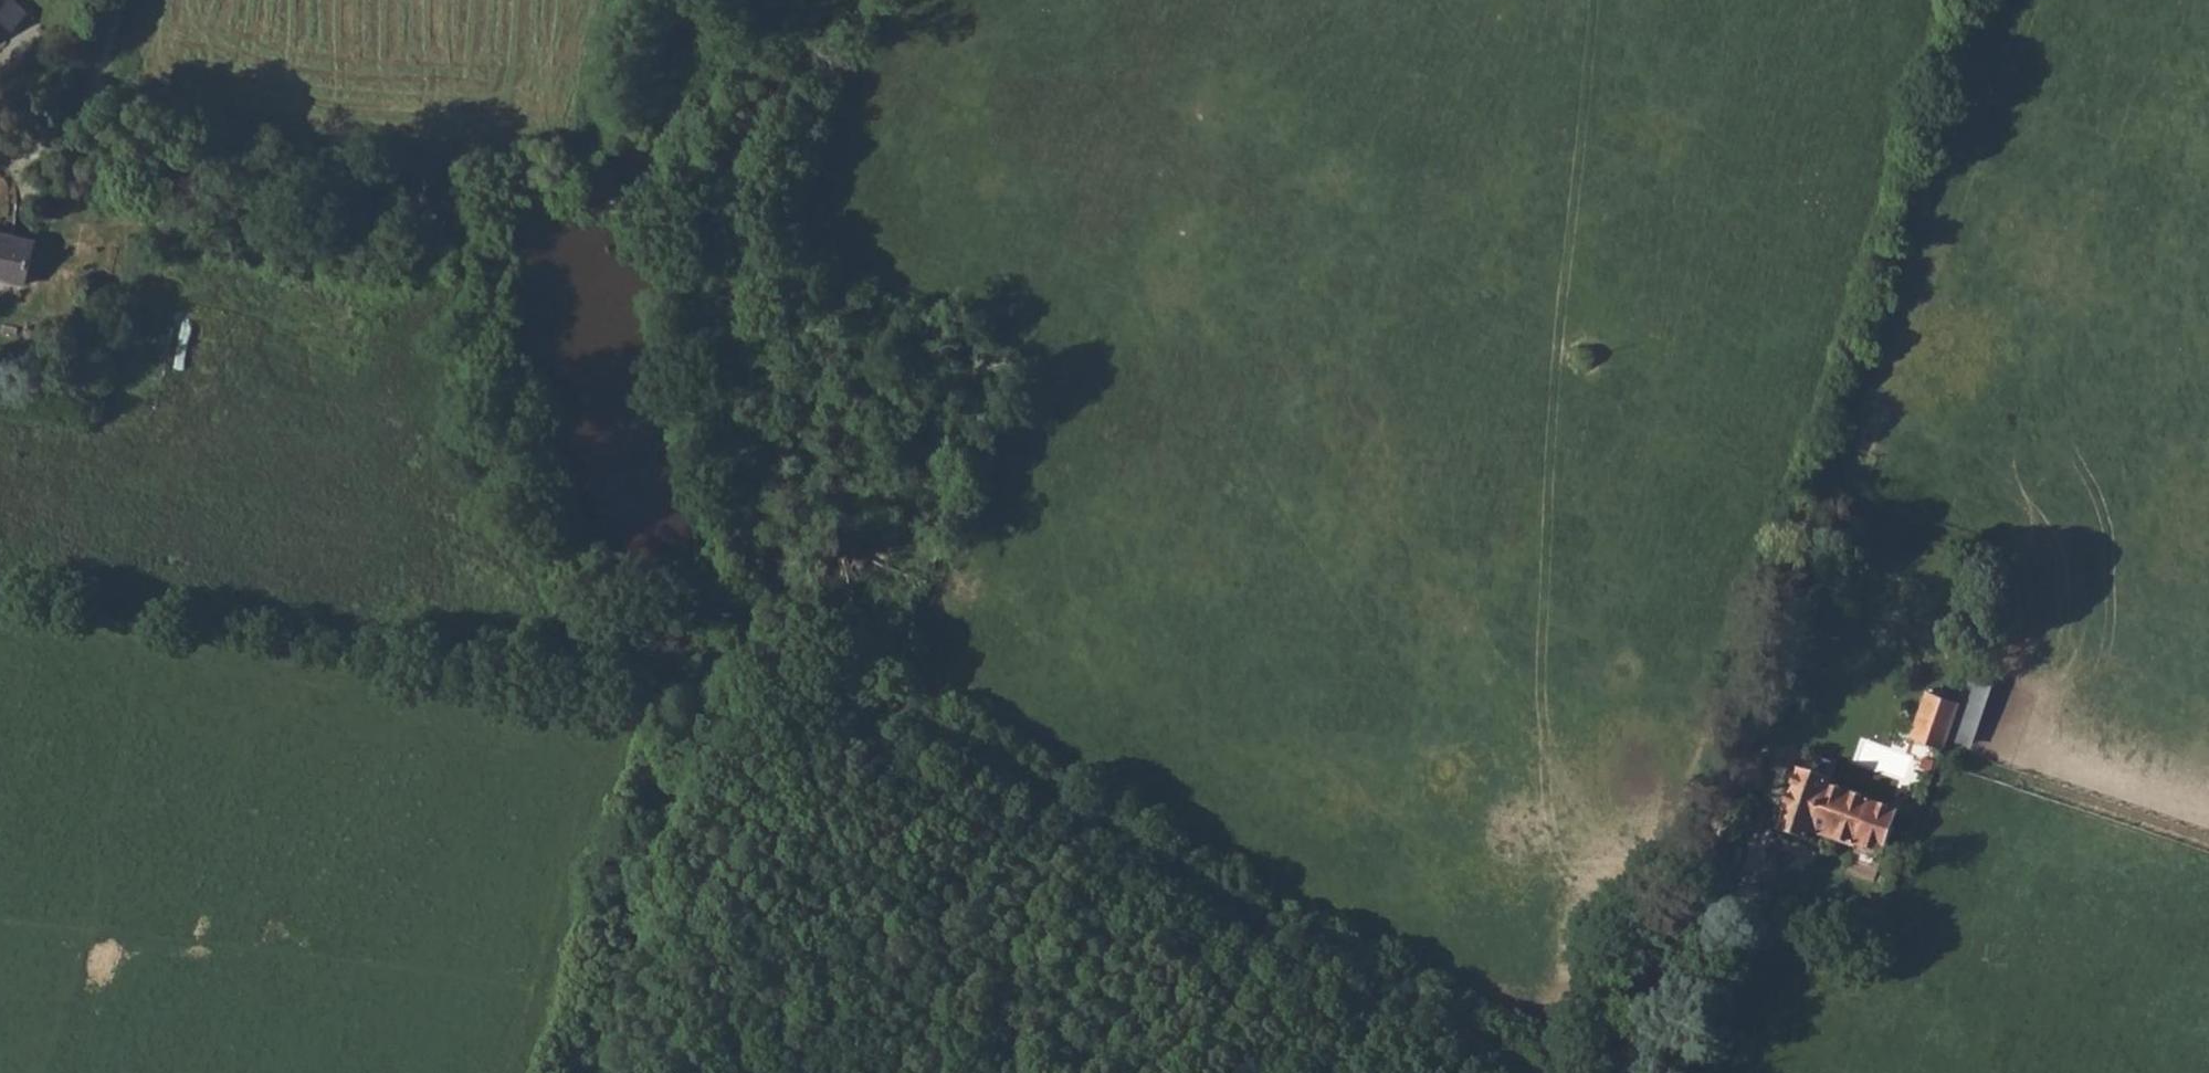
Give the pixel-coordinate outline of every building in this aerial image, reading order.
[(10,45),(0,36),(0,60),(10,45)] [(12,287),(22,245),(0,240),(0,285),(12,287)] [(1974,745),(1995,683),(1972,675),(1952,738),(1974,745)] [(1921,754),(1937,711),(1907,699),(1890,742),(1921,754)] [(1809,789),(1779,778),(1756,837),(1785,848),(1789,839),(1833,856),(1834,853),(1861,864),(1877,822),(1851,812),(1852,809),(1808,792),(1809,789)]
